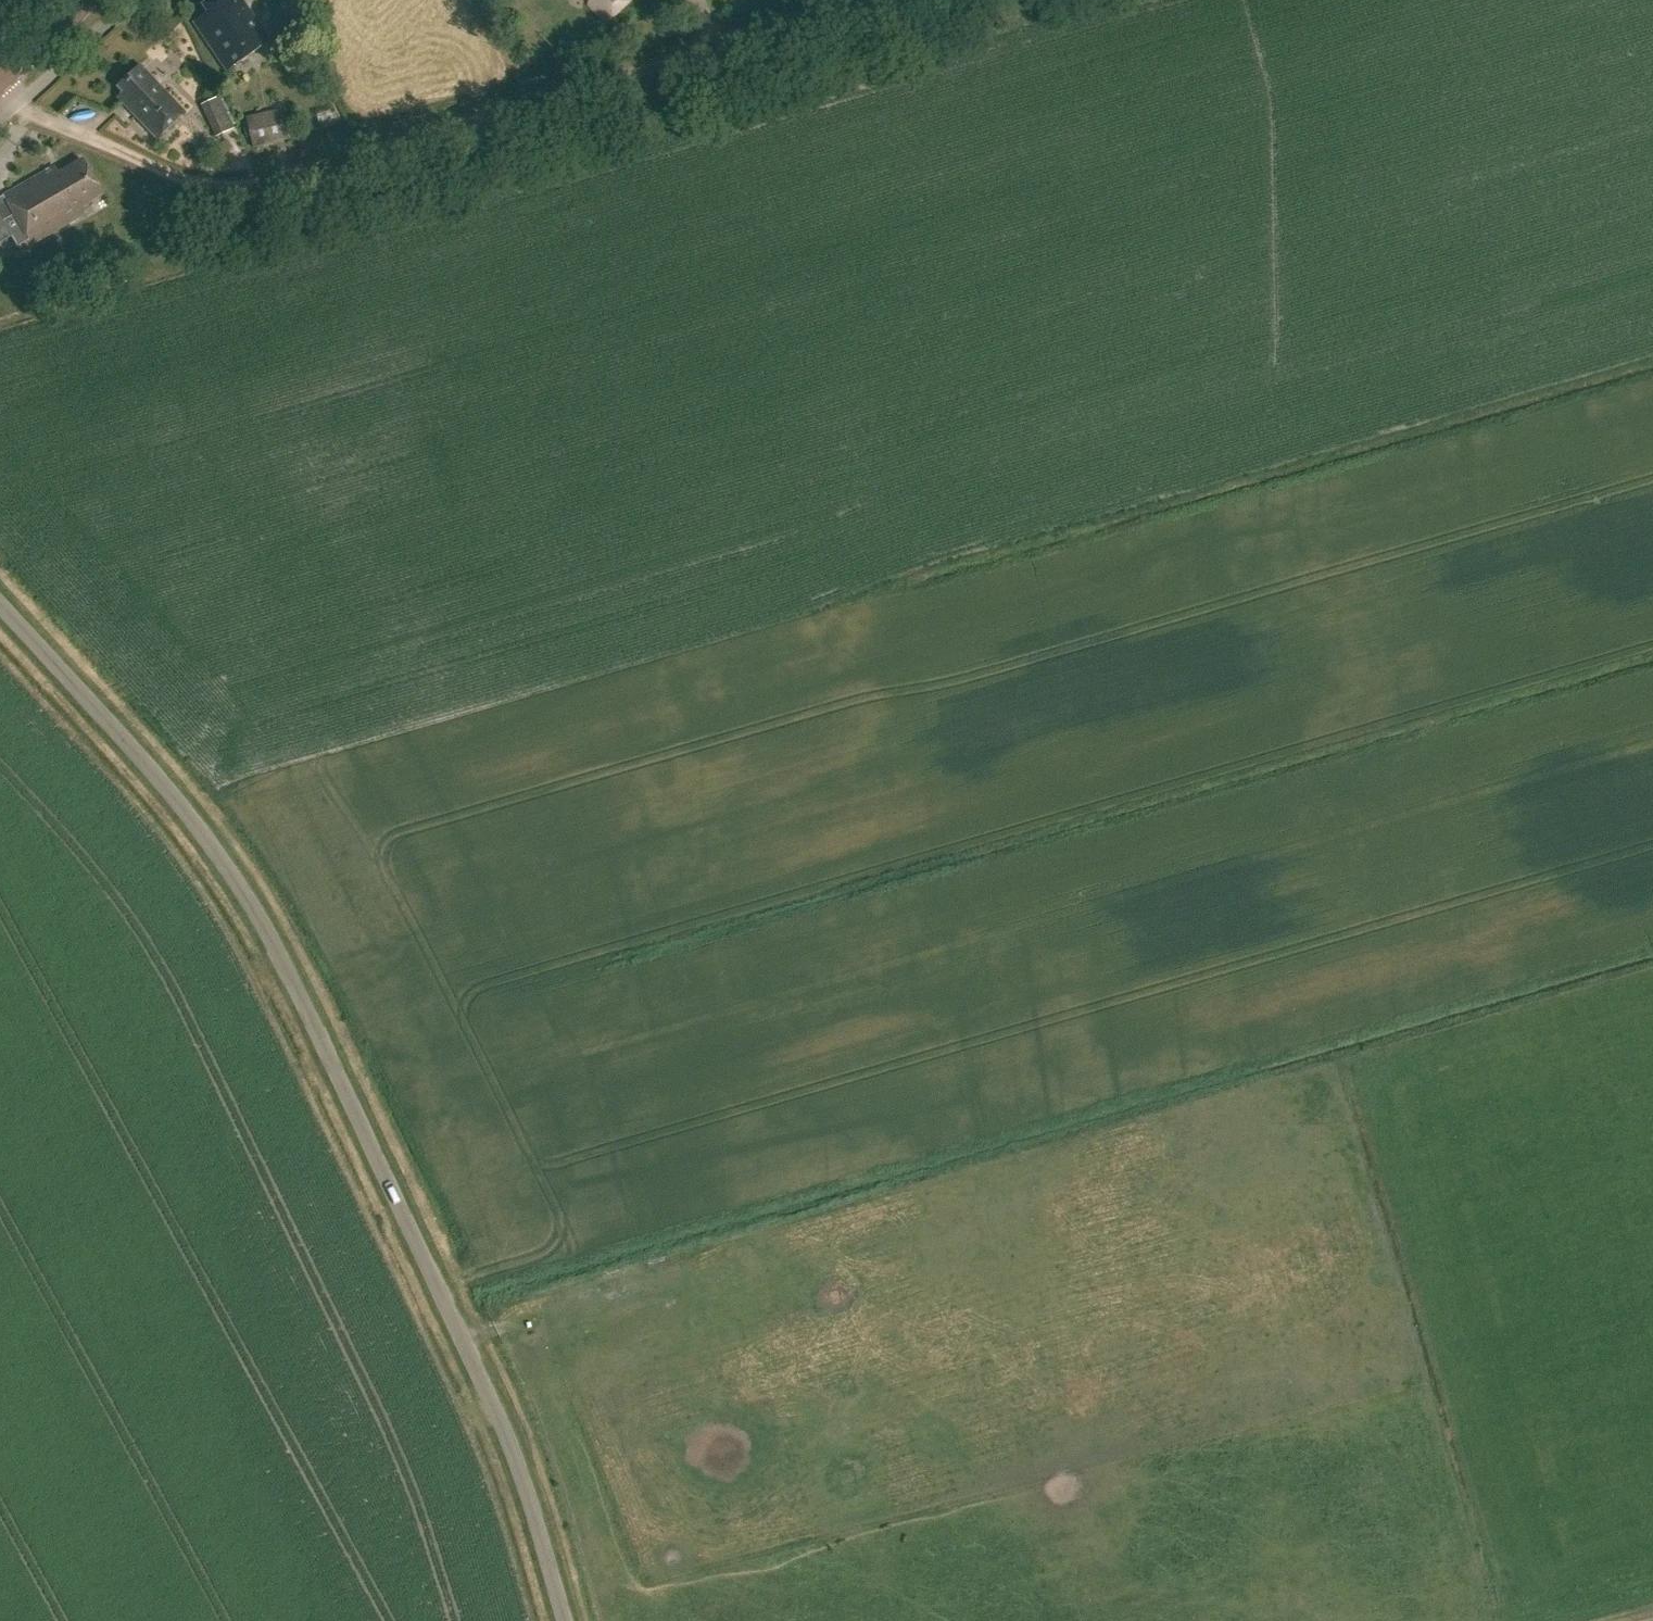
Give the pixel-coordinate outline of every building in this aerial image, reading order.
[(241,0),(213,0),(202,8),(206,14),(194,22),(226,71),(269,42),(241,0)] [(589,5),(606,24),(632,0),(590,0),(589,5)] [(184,114),(139,67),(116,89),(122,95),(118,99),(157,140),(184,114)] [(217,98),(201,105),(215,137),(230,130),(217,98)] [(281,110),(248,118),(255,149),(289,141),(281,110)] [(0,205),(0,224),(2,223),(20,253),(83,216),(79,210),(102,196),(81,161),(58,174),(54,168),(3,198),(5,202),(0,205)]
